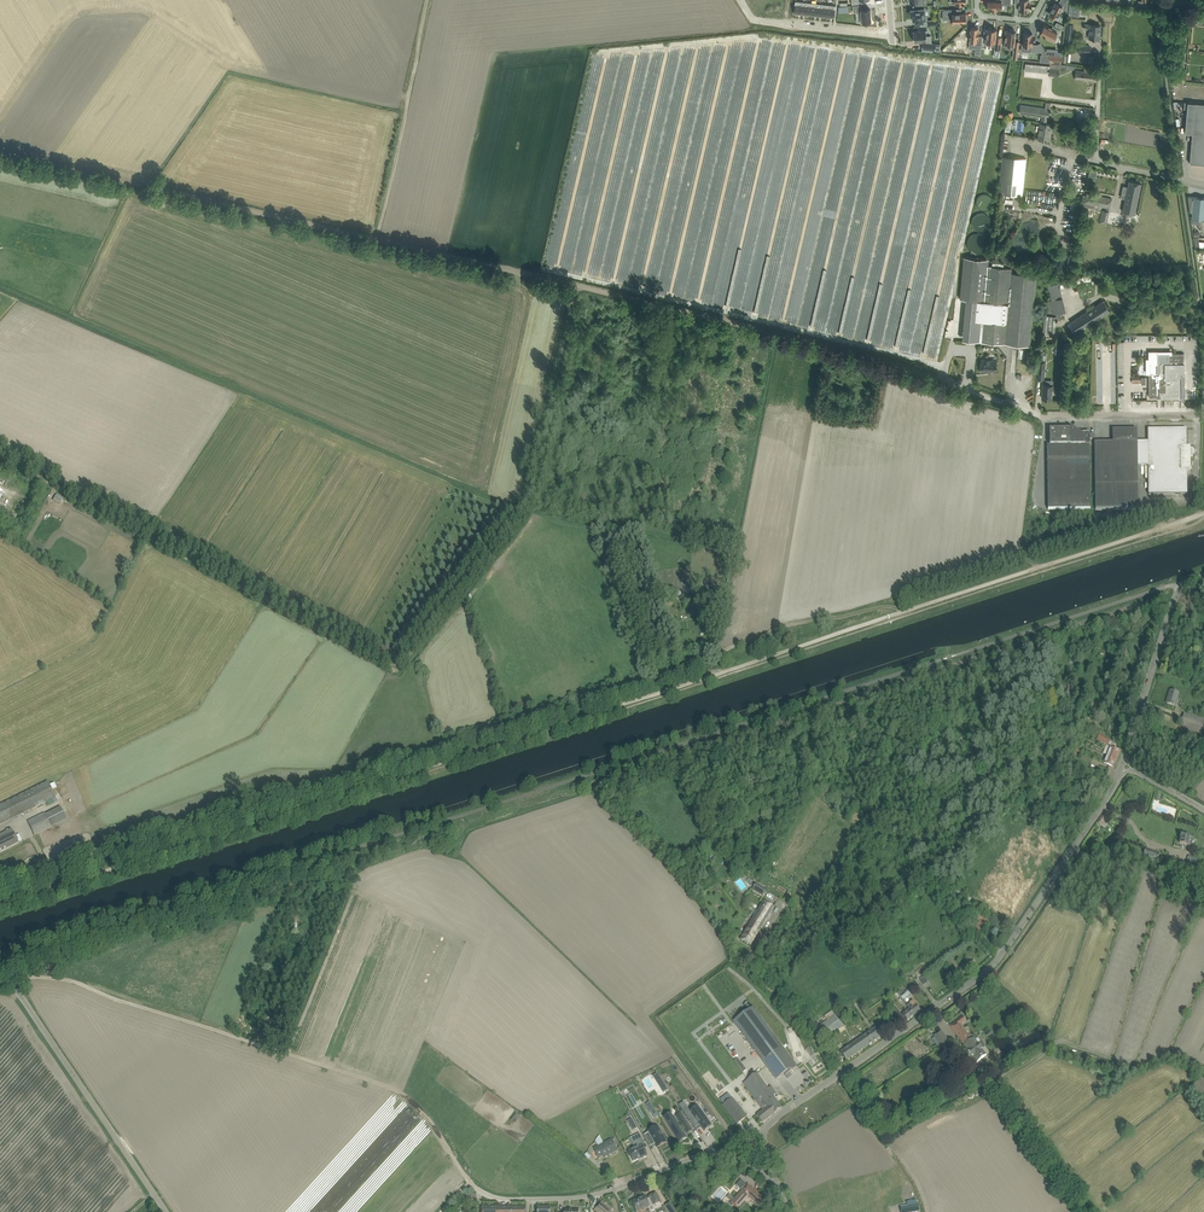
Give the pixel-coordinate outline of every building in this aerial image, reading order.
[(986,5),(987,5),(987,8),(991,8),(991,9),(997,10),(997,8),(1002,9),(1002,4),(1010,4),(1010,0),(996,0),(996,1),(987,0),(987,1),(986,1),(986,5)] [(1015,2),(1019,2),(1019,10),(1023,10),(1023,11),(1027,11),(1028,11),(1028,9),(1029,9),(1029,1),(1028,1),(1028,0),(1015,0),(1015,2)] [(1050,14),(1057,18),(1062,8),(1067,10),(1068,0),(1060,0),(1058,4),(1056,2),(1050,14)] [(796,1),(794,13),(803,14),(804,2),(796,1)] [(804,2),(803,14),(810,14),(812,3),(804,2)] [(812,3),(810,14),(818,15),(820,4),(812,3)] [(820,4),(818,15),(826,16),(828,4),(820,4)] [(828,4),(826,16),(835,17),(836,5),(828,4)] [(1068,15),(1080,17),(1081,5),(1069,4),(1068,15)] [(861,6),(853,7),(853,12),(861,11),(862,21),(866,21),(866,22),(870,22),(870,21),(871,21),(870,9),(861,9),(861,6)] [(924,9),(911,10),(910,11),(910,15),(911,16),(913,16),(913,20),(915,20),(915,22),(925,22),(924,9)] [(966,20),(967,20),(967,16),(966,16),(966,13),(959,13),(957,13),(957,9),(945,9),(945,14),(948,14),(948,19),(953,19),(953,25),(961,24),(961,22),(966,22),(966,20)] [(1085,24),(1085,29),(1090,29),(1089,38),(1099,39),(1101,26),(1090,25),(1085,24)] [(1054,43),(1061,30),(1053,26),(1052,28),(1045,25),(1044,28),(1043,27),(1042,28),(1041,28),(1040,31),(1041,32),(1040,33),(1047,36),(1046,38),(1054,43)] [(976,49),(981,49),(982,36),(978,36),(979,31),(979,26),(975,26),(975,27),(971,26),(970,34),(969,35),(971,36),(970,45),(976,45),(976,49)] [(987,28),(985,42),(995,43),(995,49),(1000,49),(1002,37),(996,36),(997,29),(992,29),(992,27),(989,27),(988,28),(987,28)] [(913,31),(912,31),(913,36),(914,36),(914,41),(924,40),(924,42),(923,42),(922,48),(935,50),(936,43),(932,43),(932,36),(926,36),(926,29),(913,30),(913,31)] [(1006,30),(1005,44),(1011,45),(1011,48),(1010,49),(1014,49),(1014,52),(1018,53),(1020,41),(1015,41),(1016,31),(1015,31),(1015,30),(1010,30),(1010,31),(1006,30)] [(1022,45),(1021,51),(1031,52),(1031,51),(1041,52),(1042,52),(1042,54),(1047,55),(1045,50),(1041,42),(1037,44),(1032,44),(1033,35),(1032,35),(1032,33),(1031,33),(1031,32),(1029,32),(1029,33),(1028,32),(1025,31),(1025,32),(1024,32),(1024,33),(1023,33),(1023,37),(1024,37),(1023,45),(1022,45)] [(1090,46),(1084,45),(1079,44),(1079,45),(1076,45),(1075,51),(1078,51),(1078,52),(1089,53),(1090,46)] [(1062,52),(1045,50),(1047,55),(1051,62),(1061,63),(1062,52)] [(1045,67),(1045,74),(1059,76),(1060,67),(1074,69),(1075,65),(1060,64),(1060,65),(1050,63),(1050,64),(1045,64),(1045,67)] [(1091,72),(1087,72),(1088,68),(1084,67),(1084,71),(1076,70),(1075,79),(1091,81),(1097,81),(1097,73),(1091,72)] [(1185,133),(1193,133),(1190,163),(1203,164),(1203,104),(1188,102),(1185,133)] [(1042,116),(1041,123),(1046,124),(1047,117),(1048,117),(1049,109),(1050,108),(1045,107),(1045,108),(1021,105),(1019,113),(1042,116)] [(1052,125),(1046,124),(1041,123),(1038,139),(1050,140),(1052,125)] [(1003,156),(999,193),(1023,195),(1026,159),(1003,156)] [(1129,181),(1123,212),(1135,214),(1141,183),(1129,181)] [(1086,195),(1085,203),(1095,205),(1110,208),(1112,198),(1087,193),(1086,195)] [(1188,196),(1190,212),(1192,212),(1192,218),(1198,219),(1203,220),(1203,197),(1188,196)] [(1100,222),(1108,224),(1110,211),(1103,209),(1100,222)] [(964,257),(960,300),(966,300),(964,320),(982,322),(981,341),(1011,344),(1017,273),(1011,272),(1012,267),(994,266),(988,265),(988,259),(970,257),(964,257)] [(1017,273),(1011,344),(1030,345),(1030,339),(1036,275),(1017,273)] [(1069,277),(1062,279),(1065,288),(1077,285),(1076,278),(1069,280),(1069,277)] [(1056,317),(1056,316),(1045,315),(1043,334),(1054,335),(1055,319),(1061,320),(1061,312),(1066,311),(1059,288),(1049,291),(1052,300),(1047,301),(1049,311),(1051,310),(1052,314),(1054,314),(1057,314),(1056,317)] [(1103,300),(1071,322),(1078,332),(1110,311),(1103,300)] [(1158,374),(1149,374),(1150,397),(1160,397),(1182,397),(1181,373),(1184,373),(1184,363),(1184,354),(1184,353),(1172,354),(1169,354),(1158,354),(1158,374)] [(981,359),(980,370),(990,371),(990,370),(996,371),(997,361),(981,359)] [(1046,361),(1039,361),(1037,379),(1044,380),(1046,361)] [(1043,384),(1042,398),(1044,398),(1046,399),(1048,399),(1049,399),(1052,399),(1052,395),(1053,393),(1053,391),(1053,390),(1053,385),(1043,384)] [(1187,429),(1148,430),(1148,442),(1148,466),(1149,495),(1187,494),(1187,471),(1191,471),(1191,457),(1192,457),(1194,455),(1194,452),(1192,450),(1191,450),(1191,447),(1187,447),(1187,429)] [(1048,446),(1048,509),(1091,509),(1090,433),(1078,433),(1078,434),(1072,434),(1072,430),(1050,430),(1050,446),(1048,446)] [(1115,442),(1095,443),(1096,510),(1138,509),(1138,466),(1148,466),(1148,442),(1138,442),(1136,442),(1136,431),(1115,431),(1115,442)] [(6,481),(15,485),(18,478),(9,474),(6,481)] [(1167,703),(1172,705),(1174,706),(1178,693),(1171,690),(1167,703)] [(1203,720),(1203,719),(1184,713),(1181,724),(1182,725),(1181,728),(1198,733),(1199,730),(1201,730),(1203,720)] [(1100,733),(1097,739),(1108,745),(1111,739),(1100,733)] [(1120,751),(1110,747),(1104,763),(1113,766),(1120,751)] [(0,805),(0,825),(56,797),(48,781),(10,800),(0,805)] [(61,807),(46,814),(45,814),(28,822),(35,835),(67,820),(61,807)] [(1102,816),(1097,823),(1101,825),(1106,818),(1102,816)] [(19,843),(12,829),(0,835),(0,852),(19,843)] [(1184,849),(1185,846),(1191,847),(1192,842),(1194,843),(1195,839),(1181,834),(1180,839),(1176,838),(1174,846),(1184,849)] [(1157,861),(1160,853),(1146,849),(1143,857),(1157,861)] [(753,890),(763,896),(767,889),(757,883),(753,890)] [(959,914),(966,908),(958,899),(964,893),(954,884),(951,888),(953,891),(952,892),(951,890),(944,896),(959,914)] [(755,916),(752,920),(763,926),(774,907),(764,900),(758,910),(755,916)] [(971,915),(980,921),(976,927),(982,931),(986,924),(991,927),(994,923),(989,920),(975,910),(971,915)] [(750,924),(741,939),(751,945),(763,926),(752,920),(750,924)] [(905,993),(901,996),(904,1000),(911,994),(908,989),(905,992),(905,993)] [(913,1000),(907,1005),(909,1009),(914,1015),(921,1010),(913,1000)] [(890,1007),(898,1017),(902,1015),(894,1004),(890,1007)] [(753,1006),(733,1021),(755,1050),(766,1066),(776,1079),(784,1074),(785,1076),(792,1071),(797,1067),(798,1066),(775,1036),(773,1033),(753,1006)] [(907,1020),(914,1015),(909,1009),(903,1014),(904,1016),(907,1020)] [(828,1014),(831,1018),(819,1026),(827,1038),(843,1026),(832,1011),(828,1014)] [(950,1026),(963,1044),(973,1037),(972,1036),(971,1038),(960,1024),(966,1020),(963,1016),(950,1026)] [(863,1036),(869,1045),(882,1036),(876,1027),(863,1036)] [(943,1048),(950,1042),(941,1030),(934,1035),(943,1048)] [(847,1061),(869,1045),(863,1036),(840,1052),(847,1061)] [(978,1044),(973,1037),(963,1044),(964,1045),(964,1046),(977,1063),(987,1055),(982,1049),(986,1046),(982,1041),(978,1044)] [(743,1083),(756,1100),(761,1097),(766,1104),(775,1097),(756,1073),(743,1083)] [(661,1078),(656,1081),(663,1091),(668,1088),(661,1078)] [(729,1093),(720,1100),(724,1104),(723,1105),(737,1124),(747,1117),(732,1098),(729,1093)] [(766,1104),(768,1107),(773,1114),(782,1107),(778,1102),(775,1097),(766,1104)] [(650,1102),(646,1104),(650,1111),(654,1109),(650,1102)] [(684,1102),(679,1105),(696,1130),(697,1130),(694,1127),(699,1123),(705,1131),(712,1126),(708,1120),(698,1106),(692,1110),(690,1111),(684,1102)] [(757,1115),(762,1122),(773,1114),(768,1107),(757,1115)] [(681,1112),(676,1115),(682,1125),(684,1124),(686,1131),(685,1131),(687,1134),(692,1130),(681,1112)] [(512,1120),(517,1123),(521,1116),(516,1114),(512,1120)] [(664,1116),(664,1117),(679,1142),(687,1137),(683,1131),(681,1132),(680,1126),(675,1117),(668,1122),(664,1116)] [(632,1119),(628,1121),(633,1131),(637,1128),(632,1119)] [(653,1129),(644,1134),(651,1147),(656,1144),(657,1147),(666,1142),(659,1129),(654,1132),(653,1129)] [(639,1146),(628,1151),(633,1161),(640,1158),(640,1159),(647,1155),(641,1143),(644,1142),(640,1133),(634,1136),(639,1146)] [(598,1146),(594,1148),(599,1158),(603,1155),(604,1158),(618,1150),(612,1139),(604,1143),(601,1137),(597,1138),(598,1139),(595,1141),(598,1146)] [(741,1179),(736,1185),(742,1190),(731,1203),(737,1209),(749,1196),(760,1206),(765,1200),(748,1184),(747,1185),(741,1179)] [(660,1202),(659,1199),(657,1193),(650,1196),(650,1197),(647,1199),(645,1196),(637,1199),(636,1199),(634,1200),(633,1201),(632,1201),(637,1211),(649,1205),(649,1203),(652,1202),(654,1205),(660,1202)] [(613,1210),(602,1201),(594,1210),(597,1211),(611,1211),(613,1210)] [(670,1211),(678,1211),(671,1202),(665,1206),(670,1211)] [(907,1206),(908,1211),(914,1211),(919,1211),(918,1204),(907,1206)]
